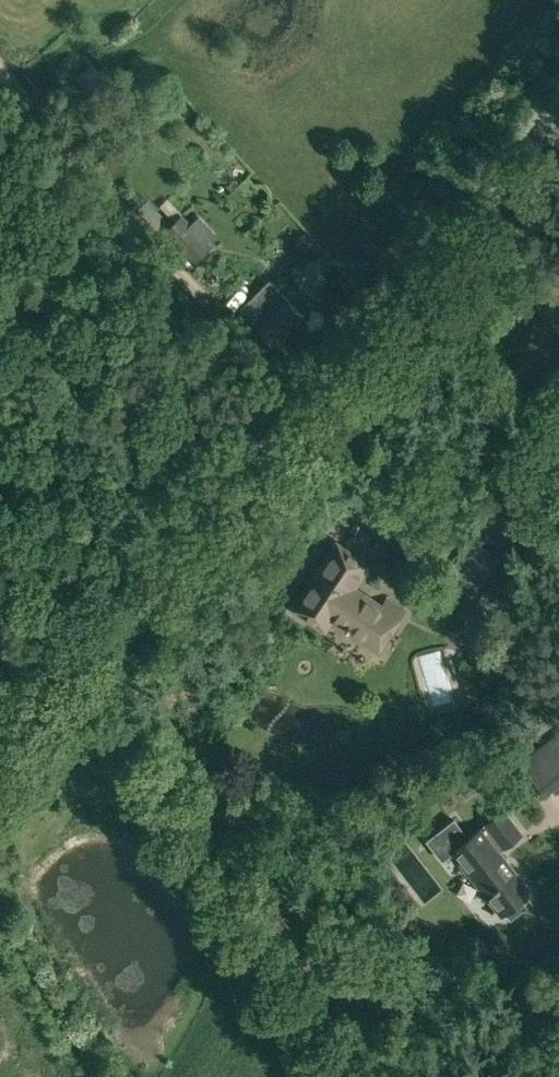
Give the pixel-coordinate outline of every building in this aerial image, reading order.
[(82,84),(96,98),(118,78),(105,64),(82,84)] [(161,234),(162,233),(171,224),(157,208),(146,218),(161,234)] [(184,250),(195,263),(213,246),(183,213),(171,224),(162,233),(180,253),(184,250)] [(241,308),(275,343),(303,314),(268,280),(241,308)] [(444,577),(472,596),(501,554),(472,535),(444,577)] [(331,617),(379,649),(403,612),(385,600),(380,607),(352,588),(369,564),(337,542),(293,607),(324,628),(331,617)] [(457,633),(474,643),(482,630),(484,632),(499,609),(480,597),(457,633)] [(463,682),(442,684),(444,716),(465,715),(463,682)] [(546,793),(558,783),(558,730),(520,759),(546,793)] [(454,853),(502,915),(531,892),(499,851),(521,833),(504,810),(467,839),(462,833),(452,831),(450,828),(427,847),(422,861),(441,869),(445,856),(448,857),(454,853)] [(532,851),(513,863),(521,875),(540,862),(532,851)] [(423,869),(407,883),(446,925),(461,911),(423,869)] [(523,924),(542,929),(545,914),(526,910),(523,924)]
